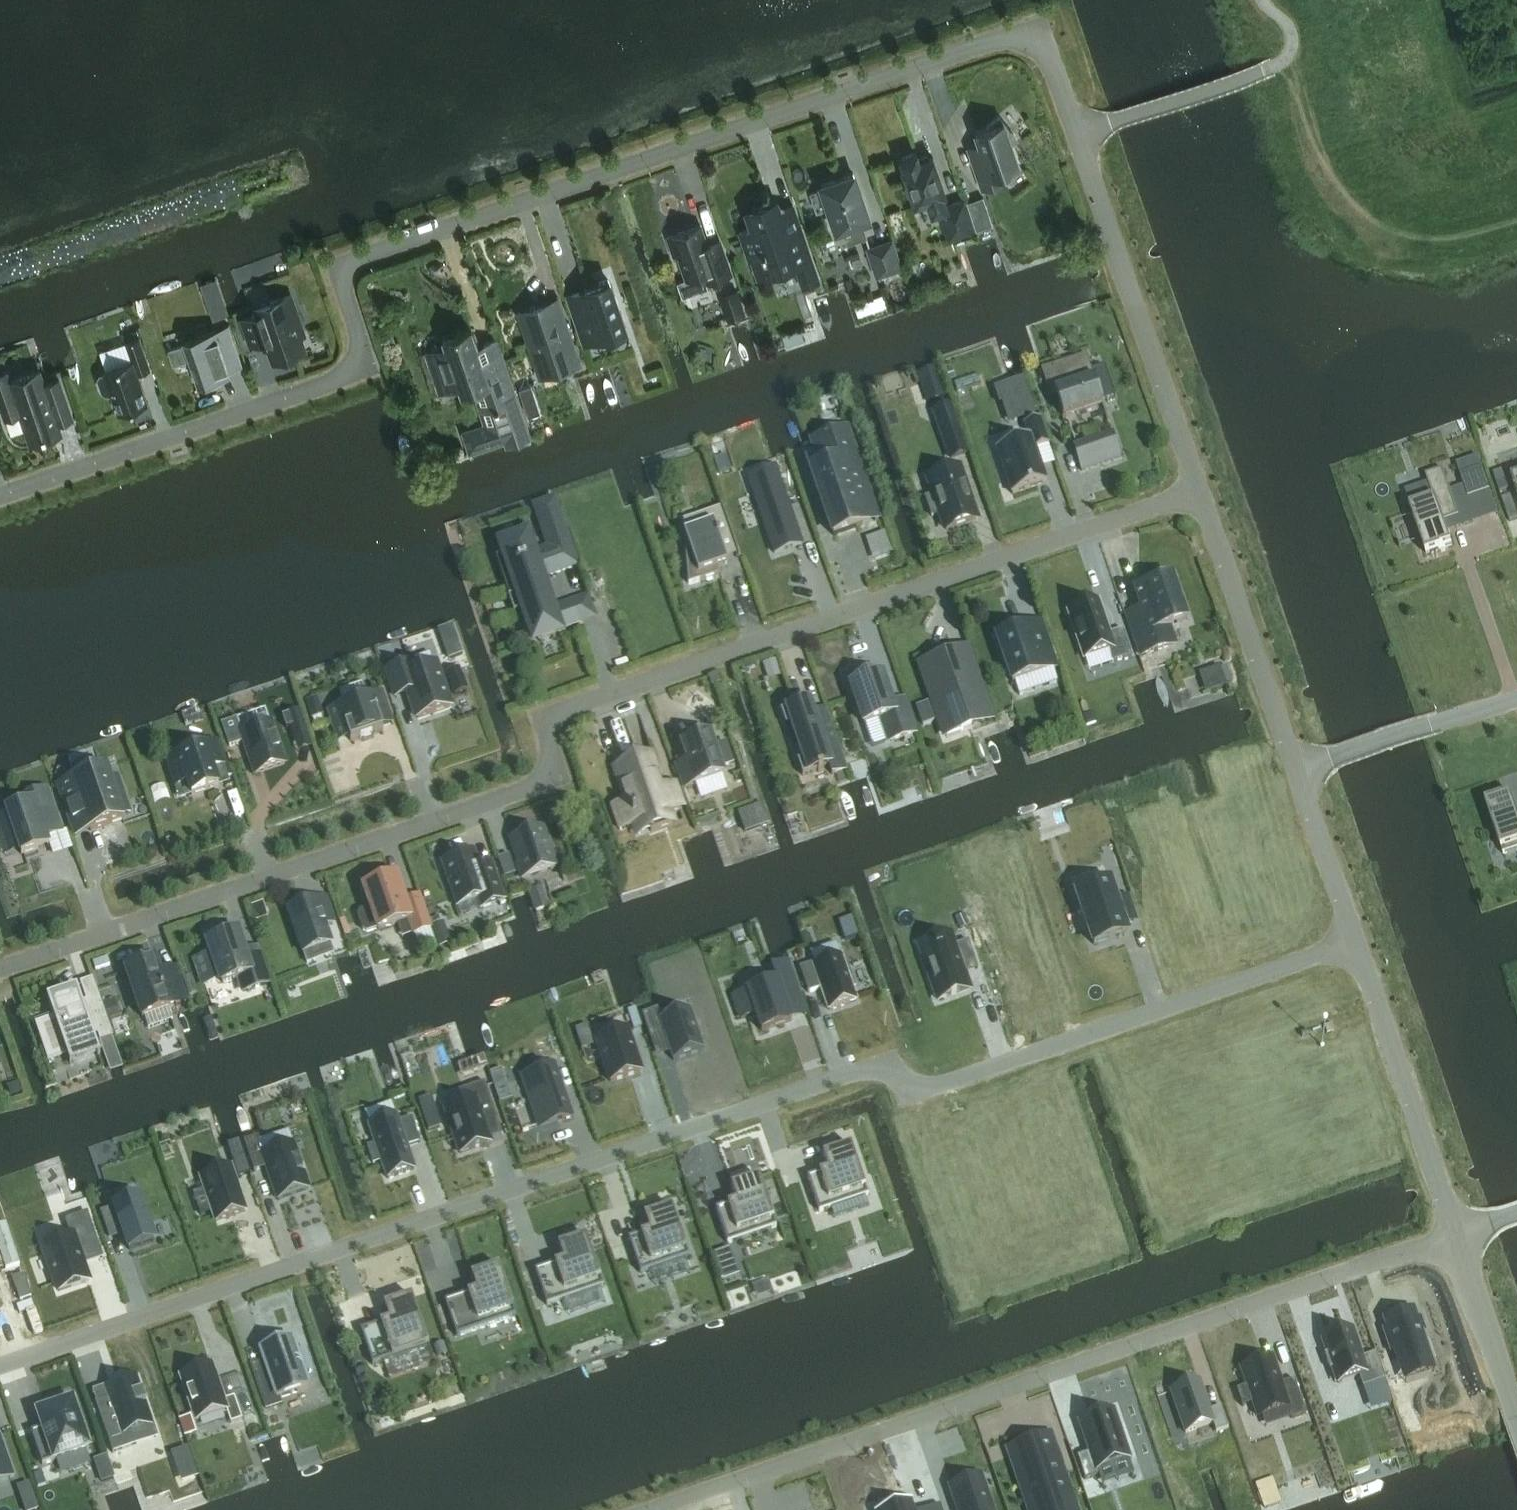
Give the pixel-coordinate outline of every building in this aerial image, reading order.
[(987,129),(977,132),(981,145),(970,148),(983,188),(1005,181),(1002,172),(1019,166),(1011,144),(1017,139),(998,120),(987,129)] [(944,222),(950,238),(960,234),(974,229),(963,200),(947,205),(943,194),(946,193),(933,157),(919,161),(916,152),(901,157),(904,167),(903,167),(915,203),(928,199),(933,212),(940,210),(944,222)] [(870,218),(857,181),(854,173),(822,183),(824,188),(811,192),(817,210),(830,206),(837,229),(870,218)] [(787,229),(778,201),(753,209),(759,226),(741,233),(750,258),(768,252),(775,272),(797,264),(804,285),(821,279),(801,224),(787,229)] [(701,225),(665,237),(671,255),(675,254),(683,279),(700,273),(703,282),(732,272),(724,249),(711,253),(701,225)] [(878,275),(901,268),(892,241),(869,248),(878,275)] [(625,329),(609,279),(588,286),(588,289),(569,295),(583,336),(594,332),(596,339),(625,329)] [(304,349),(299,335),(304,333),(291,294),(271,302),(274,308),(243,319),(251,344),(263,340),(265,347),(271,345),(275,359),(304,349)] [(724,319),(742,313),(735,294),(718,300),(724,319)] [(538,369),(569,358),(549,301),(523,310),(533,339),(530,341),(532,348),(531,348),(538,369)] [(244,366),(242,361),(229,324),(200,335),(201,339),(168,351),(174,366),(190,361),(198,386),(231,374),(230,370),(244,366)] [(448,353),(429,360),(436,380),(455,374),(462,393),(484,386),(492,409),(493,408),(495,408),(496,411),(501,409),(500,406),(518,400),(502,351),(482,357),(472,326),(462,330),(462,328),(456,330),(456,332),(443,336),(448,353)] [(151,368),(140,336),(126,341),(133,360),(104,370),(104,372),(101,373),(98,378),(102,391),(107,393),(111,392),(118,412),(149,402),(138,373),(151,368)] [(1091,370),(1086,355),(1041,371),(1050,398),(1056,397),(1063,417),(1102,403),(1102,402),(1115,397),(1104,365),(1091,370)] [(41,368),(11,378),(8,370),(0,373),(0,402),(6,418),(20,413),(30,442),(61,432),(57,421),(72,416),(59,379),(46,383),(41,368)] [(948,381),(955,378),(952,369),(945,371),(948,381)] [(994,388),(999,404),(1029,394),(1024,378),(994,388)] [(910,383),(916,404),(926,401),(920,380),(910,383)] [(529,418),(542,413),(532,386),(519,391),(529,418)] [(951,456),(954,455),(970,449),(953,400),(934,407),(951,456)] [(484,423),(462,431),(469,453),(504,441),(497,419),(484,423)] [(1013,494),(1047,483),(1035,450),(1048,445),(1039,419),(1024,424),(1027,434),(1019,437),(1020,440),(997,448),(1013,494)] [(810,468),(833,535),(863,525),(859,513),(873,508),(846,429),(812,440),(821,465),(810,468)] [(1113,433),(1073,447),(1081,471),(1121,457),(1113,433)] [(779,466),(746,476),(773,556),(805,546),(779,466)] [(1482,468),(1460,476),(1468,498),(1490,491),(1482,468)] [(976,519),(971,505),(959,469),(929,479),(934,495),(925,498),(932,517),(941,514),(946,529),(976,519)] [(1427,555),(1452,546),(1444,523),(1460,517),(1444,469),(1426,475),(1433,495),(1409,504),(1427,555)] [(1501,471),(1492,474),(1499,493),(1507,490),(1501,471)] [(1501,500),(1509,522),(1516,520),(1516,514),(1511,496),(1501,500)] [(578,566),(569,540),(556,499),(532,507),(545,548),(533,552),(529,539),(502,549),(533,639),(580,623),(573,602),(553,608),(551,604),(552,604),(544,582),(542,578),(578,566)] [(686,546),(689,585),(720,574),(716,562),(737,554),(739,557),(739,554),(723,507),(722,507),(723,510),(699,518),(702,528),(682,534),(684,534),(688,545),(686,546)] [(1171,578),(1135,590),(1142,610),(1127,615),(1141,655),(1175,644),(1169,626),(1185,620),(1171,578)] [(1109,634),(1098,601),(1069,611),(1085,659),(1109,651),(1112,662),(1132,656),(1124,629),(1109,634)] [(1053,669),(1056,668),(1040,622),(997,637),(1012,683),(1014,682),(1053,669)] [(965,680),(955,651),(925,662),(945,720),(942,721),(947,737),(963,731),(962,728),(979,722),(976,710),(987,706),(977,676),(965,680)] [(415,671),(412,663),(387,671),(396,697),(409,692),(418,718),(451,707),(436,664),(415,671)] [(1220,666),(1203,672),(1210,691),(1227,686),(1220,666)] [(447,672),(455,695),(468,691),(460,668),(447,672)] [(1058,682),(1053,669),(1014,682),(1019,696),(1058,682)] [(892,706),(882,676),(871,680),(866,679),(862,683),(851,686),(864,725),(883,718),(891,741),(917,733),(906,701),(892,706)] [(351,741),(352,741),(384,730),(383,727),(394,723),(384,692),(340,706),(351,740),(351,741)] [(935,719),(929,701),(915,706),(922,724),(935,719)] [(809,703),(781,712),(786,727),(792,725),(804,761),(799,763),(804,777),(830,768),(833,776),(848,771),(830,720),(817,725),(809,703)] [(198,708),(182,714),(187,727),(202,721),(198,708)] [(289,714),(282,717),(286,729),(291,727),(294,727),(289,714)] [(245,741),(243,734),(238,718),(222,724),(229,747),(245,741)] [(272,724),(243,734),(245,741),(256,774),(286,764),(272,724)] [(687,762),(676,765),(684,787),(724,772),(723,768),(733,764),(726,744),(715,748),(710,735),(682,745),(687,762)] [(218,743),(180,756),(183,764),(171,767),(178,786),(189,783),(193,795),(220,786),(215,768),(226,765),(218,743)] [(662,789),(651,756),(616,768),(627,801),(612,806),(621,830),(648,821),(651,832),(678,823),(674,813),(682,810),(673,785),(662,789)] [(112,780),(112,779),(108,769),(60,785),(78,836),(126,820),(120,803),(127,800),(120,777),(112,780)] [(48,840),(47,837),(62,832),(48,789),(19,799),(22,806),(7,811),(9,814),(0,817),(0,838),(3,847),(19,843),(22,855),(50,845),(48,840)] [(1516,849),(1516,808),(1512,794),(1486,803),(1504,854),(1516,849)] [(764,807),(747,815),(755,834),(772,826),(764,807)] [(523,879),(556,868),(542,828),(512,839),(521,865),(519,866),(523,879)] [(484,872),(483,870),(480,868),(475,852),(443,862),(458,907),(478,900),(481,910),(506,901),(493,863),(492,863),(494,869),(484,872)] [(498,859),(505,878),(516,874),(510,855),(498,859)] [(405,903),(400,887),(397,878),(365,889),(372,909),(361,912),(359,916),(364,930),(368,932),(379,928),(380,931),(410,920),(414,934),(431,928),(421,898),(405,903)] [(1116,903),(1109,883),(1076,894),(1094,945),(1127,934),(1124,925),(1135,921),(1128,899),(1116,903)] [(543,886),(528,891),(535,911),(550,906),(543,886)] [(327,898),(289,911),(304,954),(332,944),(325,926),(335,922),(327,898)] [(431,918),(433,925),(442,922),(440,915),(431,918)] [(442,922),(433,925),(432,925),(435,935),(447,930),(444,921),(442,922)] [(245,954),(238,933),(209,943),(213,954),(196,960),(202,979),(219,973),(223,984),(239,979),(244,992),(268,984),(256,950),(245,954)] [(955,944),(922,955),(937,1001),(970,990),(962,967),(975,963),(968,942),(955,946),(955,944)] [(800,967),(808,993),(822,988),(829,1010),(856,1000),(852,988),(856,987),(849,968),(845,969),(841,956),(815,965),(814,962),(800,967)] [(161,976),(157,961),(128,970),(143,1018),(187,1003),(176,971),(161,976)] [(775,980),(732,995),(740,1019),(754,1014),(760,1032),(792,1021),(793,1020),(785,997),(798,993),(788,961),(771,967),(775,980)] [(192,976),(183,979),(188,997),(198,994),(192,976)] [(86,1008),(81,992),(79,988),(49,998),(57,1022),(42,1027),(49,1048),(64,1043),(80,1064),(100,1050),(96,1036),(100,1035),(101,1038),(114,1034),(109,1019),(103,1003),(103,1002),(86,1008)] [(115,999),(103,1003),(109,1019),(120,1016),(115,999)] [(664,1018),(660,1006),(644,1011),(653,1038),(667,1033),(676,1060),(707,1050),(702,1035),(707,1034),(702,1021),(698,1023),(693,1008),(664,1018)] [(594,1044),(587,1025),(576,1029),(583,1048),(594,1044)] [(597,1040),(611,1081),(641,1071),(627,1030),(597,1040)] [(475,1072),(488,1068),(484,1057),(471,1061),(475,1072)] [(555,1065),(520,1076),(538,1129),(572,1118),(555,1065)] [(502,1070),(490,1074),(500,1103),(508,1100),(506,1093),(510,1091),(502,1070)] [(463,1102),(446,1107),(462,1155),(494,1144),(488,1128),(491,1127),(490,1123),(500,1119),(500,1117),(487,1081),(459,1091),(463,1102)] [(379,1162),(382,1161),(388,1178),(415,1169),(407,1147),(421,1142),(412,1117),(399,1121),(397,1115),(370,1125),(373,1134),(376,1144),(368,1146),(374,1163),(379,1162)] [(258,1137),(243,1142),(253,1172),(265,1168),(277,1202),(311,1190),(295,1143),(292,1144),(264,1154),(260,1141),(258,1137)] [(828,1171),(808,1178),(820,1212),(820,1213),(868,1196),(851,1146),(823,1156),(828,1171)] [(246,1211),(231,1168),(202,1178),(216,1221),(246,1211)] [(736,1202),(715,1209),(728,1245),(777,1228),(760,1177),(731,1187),(736,1202)] [(212,1213),(204,1190),(194,1193),(202,1216),(212,1213)] [(151,1228),(141,1199),(128,1204),(116,1208),(101,1213),(104,1220),(118,1216),(130,1250),(156,1242),(151,1228)] [(645,1217),(650,1232),(629,1239),(641,1274),(690,1257),(672,1207),(645,1217)] [(72,1236),(43,1246),(59,1292),(89,1282),(83,1262),(101,1256),(87,1214),(67,1221),(72,1236)] [(0,1226),(0,1248),(7,1269),(21,1264),(7,1223),(0,1226)] [(536,1271),(547,1306),(603,1287),(586,1237),(559,1246),(564,1261),(536,1271)] [(471,1276),(477,1291),(446,1302),(457,1337),(516,1316),(499,1267),(471,1276)] [(374,1366),(429,1347),(412,1297),(384,1306),(390,1321),(362,1331),(374,1366)] [(1417,1313),(1386,1323),(1403,1373),(1434,1363),(1417,1313)] [(1351,1331),(1322,1341),(1327,1355),(1324,1356),(1329,1371),(1332,1370),(1338,1385),(1358,1377),(1362,1389),(1385,1381),(1376,1354),(1361,1360),(1351,1331)] [(293,1341),(261,1352),(268,1371),(256,1376),(268,1409),(280,1405),(278,1400),(310,1389),(305,1375),(313,1373),(306,1353),(298,1355),(293,1341)] [(444,1343),(435,1346),(439,1357),(448,1354),(444,1343)] [(1253,1389),(1241,1393),(1247,1410),(1258,1406),(1263,1420),(1292,1410),(1296,1422),(1311,1417),(1299,1383),(1286,1387),(1277,1361),(1246,1371),(1253,1389)] [(197,1420),(227,1410),(231,1423),(239,1420),(243,1419),(235,1396),(231,1397),(224,1400),(212,1364),(181,1375),(197,1420)] [(365,1367),(355,1370),(357,1377),(367,1374),(365,1367)] [(111,1399),(97,1404),(109,1438),(114,1452),(141,1443),(136,1428),(152,1423),(145,1403),(147,1403),(143,1390),(141,1391),(137,1379),(107,1389),(111,1399)] [(1198,1382),(1171,1392),(1185,1434),(1213,1425),(1216,1434),(1228,1429),(1221,1408),(1209,1412),(1198,1382)] [(53,1424),(32,1432),(43,1464),(90,1448),(73,1400),(47,1409),(53,1424)] [(1090,1453),(1077,1458),(1085,1481),(1099,1476),(1097,1471),(1129,1460),(1113,1413),(1080,1424),(1090,1453)] [(191,1417),(179,1421),(185,1438),(197,1433),(191,1417)] [(1007,1449),(1026,1509),(1061,1509),(1048,1469),(1054,1467),(1061,1465),(1051,1434),(1044,1437),(1007,1449)] [(14,1477),(0,1436),(0,1482),(14,1477)] [(109,1452),(96,1457),(103,1479),(117,1474),(109,1452)] [(34,1474),(39,1487),(47,1484),(43,1471),(34,1474)] [(950,1488),(957,1509),(995,1509),(997,1509),(991,1491),(986,1493),(980,1478),(950,1488)] [(880,1509),(914,1509),(910,1500),(880,1509)]
